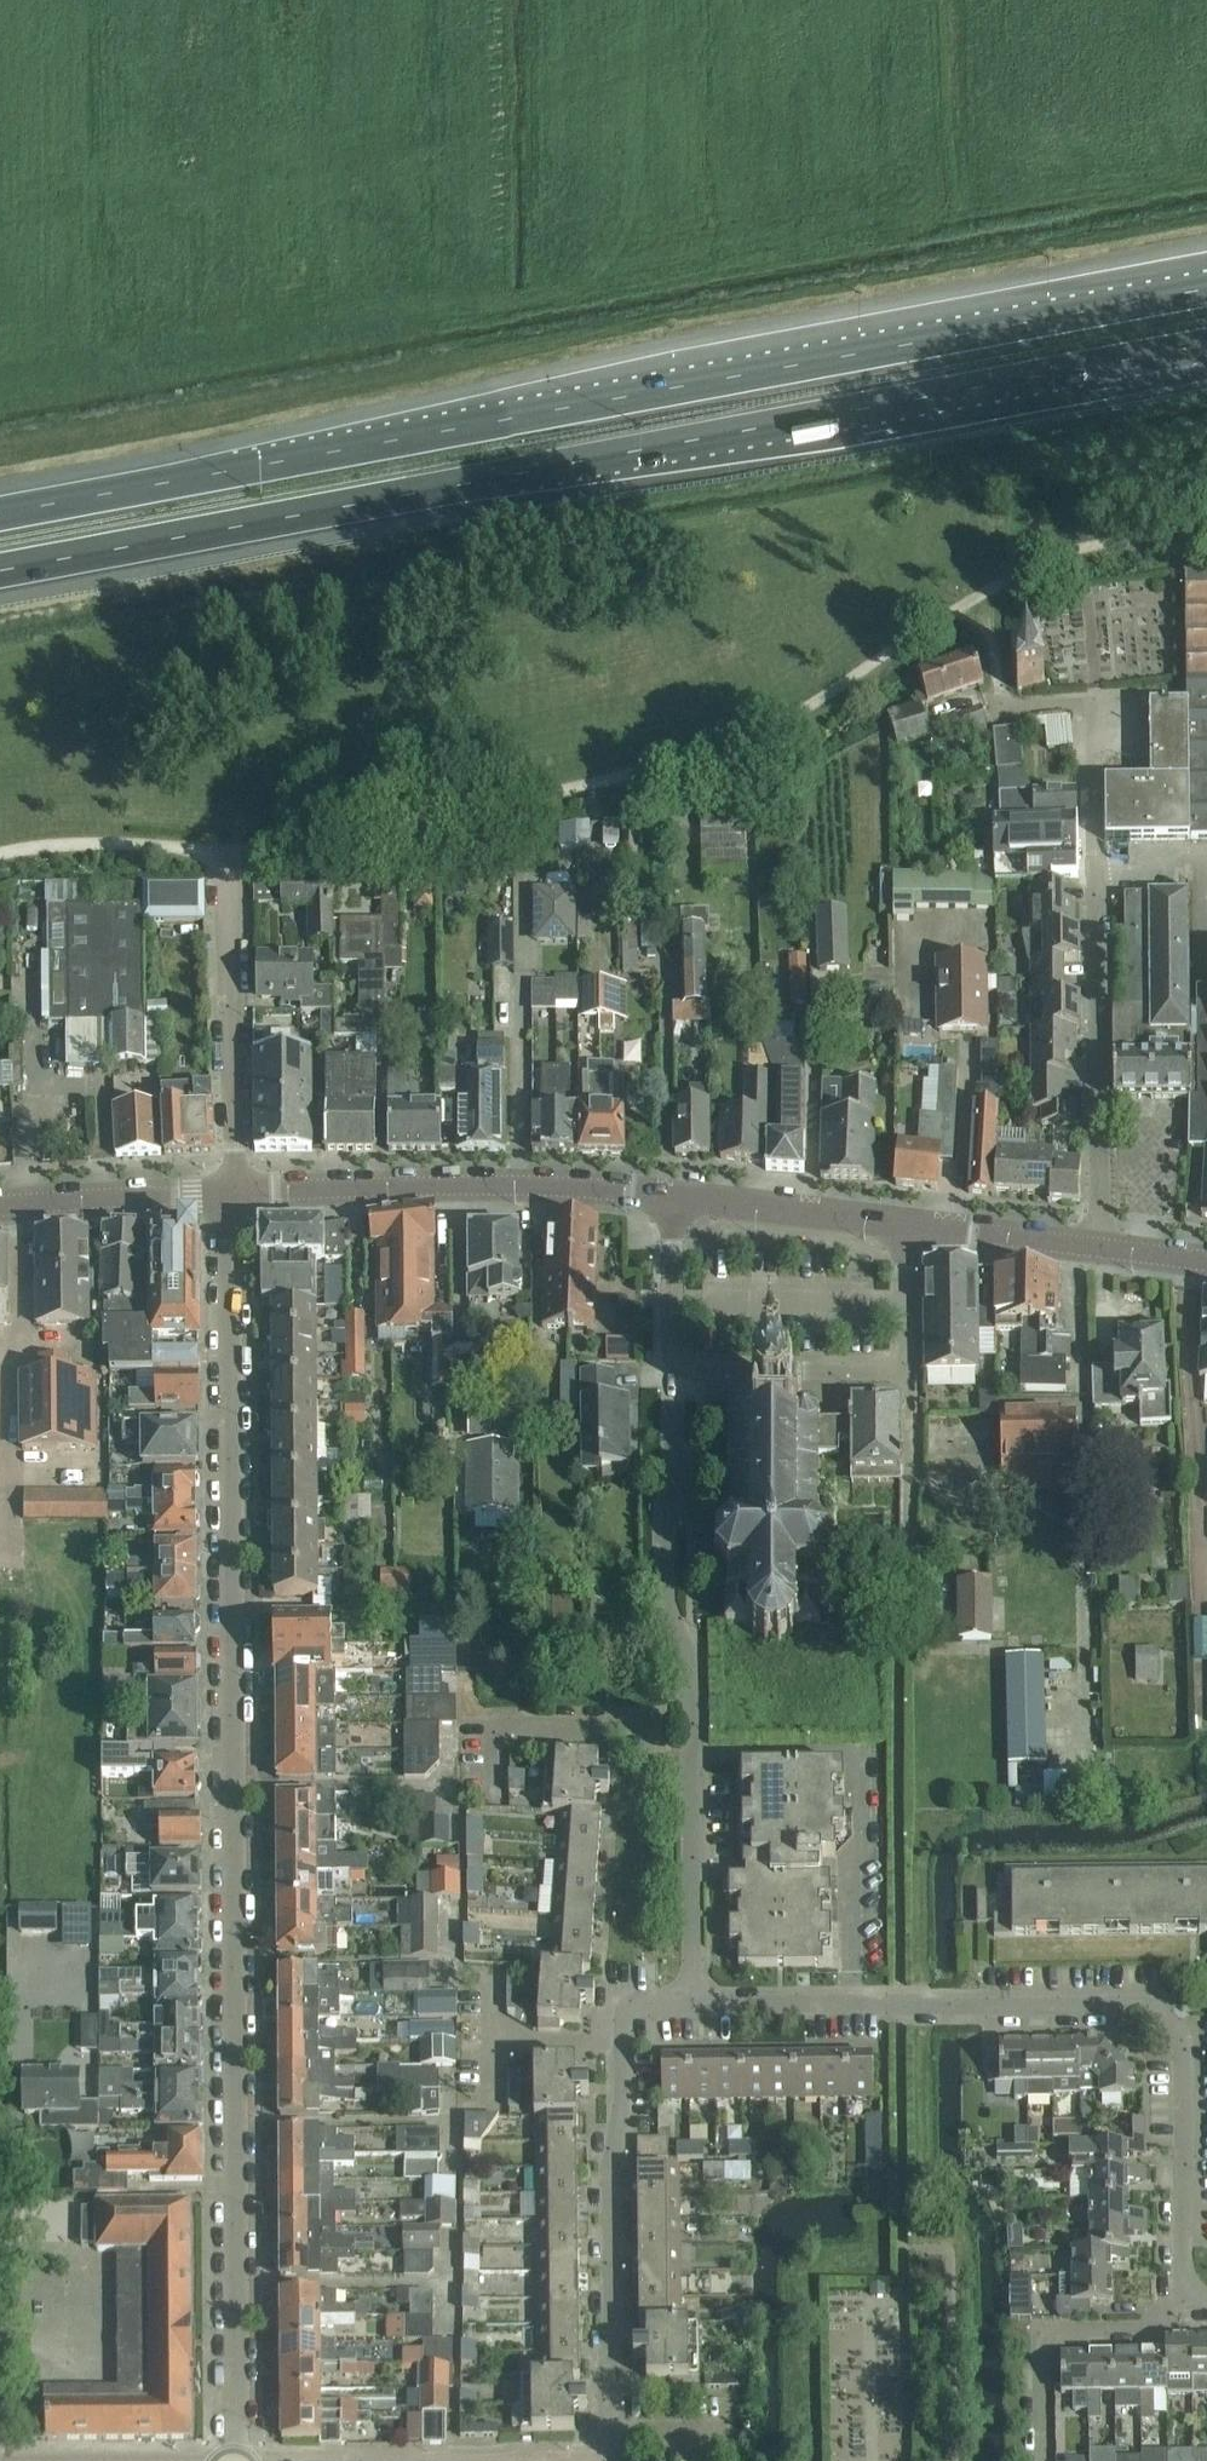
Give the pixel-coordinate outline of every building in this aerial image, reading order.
[(1185,570),(1185,615),(1206,615),(1206,570),(1185,570)] [(984,685),(973,653),(917,671),(928,703),(984,685)] [(1012,663),(1017,690),(1045,685),(1039,657),(1012,663)] [(897,746),(930,735),(920,706),(888,716),(897,746)] [(980,709),(948,720),(953,736),(985,725),(980,709)] [(1070,717),(1068,717),(1045,719),(1048,750),(1073,747),(1070,717)] [(1153,728),(1153,753),(1206,753),(1206,728),(1153,728)] [(1022,768),(1019,731),(994,734),(998,770),(1022,768)] [(1153,753),(1153,776),(1206,776),(1206,753),(1153,753)] [(1153,776),(1153,799),(1206,799),(1206,776),(1153,776)] [(700,808),(700,809),(703,879),(749,877),(746,823),(754,823),(752,788),(738,791),(739,798),(700,808)] [(1000,822),(1053,820),(1053,818),(1077,817),(1076,791),(999,794),(1000,822)] [(1153,799),(1153,822),(1206,822),(1206,799),(1153,799)] [(993,826),(993,850),(995,881),(1054,879),(1078,878),(1077,859),(1078,859),(1078,858),(1077,822),(1054,823),(1053,823),(1053,822),(1053,820),(1000,822),(1000,825),(993,826)] [(1153,822),(1153,847),(1206,847),(1206,822),(1153,822)] [(567,825),(561,827),(561,829),(561,851),(578,851),(578,823),(567,825)] [(622,833),(622,856),(638,856),(638,833),(622,833)] [(991,855),(974,855),(974,877),(991,877),(991,855)] [(431,894),(433,894),(433,866),(408,867),(408,894),(416,894),(417,908),(431,908),(431,894)] [(892,877),(892,921),(914,921),(914,909),(914,908),(915,908),(994,908),(994,877),(991,877),(974,877),(892,877)] [(314,882),(283,883),(284,905),(310,904),(310,939),(333,938),(332,903),(331,882),(314,882)] [(143,884),(144,905),(145,906),(145,922),(205,922),(205,921),(204,884),(204,883),(143,884)] [(1036,933),(1074,932),(1074,903),(1062,903),(1062,887),(1030,888),(1030,933),(1036,933)] [(574,922),(574,892),(537,892),(537,922),(574,922)] [(1125,896),(1125,1008),(1113,1008),(1114,1099),(1190,1099),(1189,1148),(1206,1148),(1201,1217),(1206,1218),(1206,999),(1196,999),(1196,1017),(1188,1017),(1187,896),(1125,896)] [(361,963),(361,1020),(336,1020),(336,1036),(384,1036),(384,951),(401,951),(400,902),(383,902),(383,922),(342,921),(342,942),(342,963),(361,963)] [(49,906),(50,1024),(70,1024),(71,1024),(71,1065),(111,1065),(112,1073),(129,1073),(129,1066),(129,1065),(160,1065),(161,1065),(160,1021),(147,1021),(146,1021),(146,1020),(145,922),(145,906),(144,905),(87,906),(49,906)] [(680,912),(682,969),(706,968),(705,934),(705,933),(708,933),(707,911),(680,912)] [(846,914),(818,915),(819,971),(847,970),(846,914)] [(591,921),(578,921),(579,941),(591,941),(591,921)] [(513,927),(491,927),(492,969),(513,968),(513,927)] [(623,929),(623,972),(639,972),(639,929),(623,929)] [(1036,933),(1030,933),(1024,934),(1029,962),(1031,962),(1031,981),(1063,980),(1063,962),(1079,962),(1079,932),(1074,932),(1036,933)] [(987,957),(942,956),(941,1029),(986,1030),(987,957)] [(789,1005),(806,1004),(805,957),(788,957),(789,1005)] [(319,1011),(325,1011),(333,1011),(335,1011),(335,995),(311,995),(311,959),(261,959),(261,969),(255,970),(255,986),(261,988),(261,998),(301,997),(301,1011),(319,1011)] [(683,1006),(673,1006),(673,1026),(709,1025),(709,1006),(707,1006),(706,968),(682,969),(683,1006)] [(1063,980),(1031,981),(1031,1001),(1037,1001),(1037,1030),(1075,1029),(1080,1029),(1079,999),(1063,999),(1063,980)] [(534,983),(534,1014),(556,1014),(556,983),(534,983)] [(601,1011),(601,984),(586,985),(587,1012),(601,1011)] [(615,984),(601,984),(601,1011),(602,1021),(602,1033),(616,1032),(616,1020),(616,1011),(615,984)] [(148,1020),(159,1019),(159,1002),(147,1003),(148,1020)] [(325,1011),(319,1011),(319,1039),(333,1039),(333,1011),(325,1011)] [(906,1037),(907,1022),(895,1022),(894,1036),(906,1037)] [(764,1048),(764,1051),(779,1086),(777,1138),(768,1137),(766,1165),(766,1172),(804,1173),(805,1049),(793,1049),(794,1029),(765,1028),(764,1048)] [(1075,1029),(1037,1030),(1031,1030),(1031,1079),(1064,1079),(1064,1058),(1076,1058),(1075,1029)] [(479,1072),(458,1072),(458,1032),(441,1031),(443,1085),(458,1085),(457,1151),(505,1152),(506,1049),(480,1049),(479,1072)] [(480,1037),(480,1049),(506,1049),(507,1037),(480,1037)] [(981,1086),(977,1086),(977,1107),(998,1109),(998,1042),(981,1042),(981,1086)] [(627,1043),(626,1063),(644,1064),(645,1043),(627,1043)] [(311,1051),(254,1051),(255,1152),(312,1151),(311,1051)] [(579,1110),(578,1154),(602,1154),(603,1063),(594,1063),(588,1063),(588,1077),(580,1077),(579,1110)] [(603,1063),(602,1154),(625,1155),(627,1077),(618,1077),(618,1063),(603,1063)] [(325,1151),(375,1151),(376,1064),(326,1064),(325,1151)] [(533,1128),(532,1153),(578,1154),(579,1110),(571,1110),(570,1068),(541,1068),(542,1109),(533,1109),(533,1128)] [(900,1147),(896,1186),(936,1190),(939,1160),(940,1160),(953,1161),(958,1070),(941,1069),(941,1081),(939,1115),(938,1116),(922,1114),(918,1148),(918,1149),(917,1149),(900,1147)] [(929,1069),(928,1081),(941,1081),(941,1069),(929,1069)] [(388,1074),(389,1152),(441,1152),(441,1108),(407,1108),(407,1074),(388,1074)] [(766,1165),(768,1137),(770,1075),(747,1074),(746,1099),(753,1099),(752,1111),(724,1110),(722,1159),(766,1165)] [(1064,1079),(1031,1079),(1032,1095),(1064,1094),(1064,1079)] [(823,1084),(821,1180),(873,1184),(877,1089),(823,1084)] [(211,1104),(210,1086),(162,1088),(165,1155),(186,1154),(186,1153),(214,1152),(212,1104),(211,1104)] [(689,1107),(675,1107),(675,1156),(705,1156),(709,1156),(709,1089),(694,1089),(689,1089),(689,1107)] [(1064,1109),(1064,1094),(1032,1095),(1032,1110),(1042,1110),(1064,1109)] [(115,1107),(117,1157),(161,1155),(159,1107),(157,1107),(157,1100),(130,1101),(130,1106),(115,1107)] [(974,1107),(972,1128),(968,1194),(993,1196),(993,1192),(999,1109),(998,1109),(977,1107),(974,1107)] [(1074,1109),(1064,1109),(1042,1110),(1042,1124),(1074,1124),(1074,1109)] [(997,1131),(993,1192),(1022,1193),(1024,1150),(1025,1134),(1024,1134),(1024,1133),(997,1131)] [(1022,1193),(1050,1195),(1052,1159),(1053,1159),(1053,1151),(1024,1150),(1022,1193)] [(1050,1195),(1049,1202),(1078,1204),(1081,1160),(1053,1159),(1052,1159),(1050,1195)] [(434,1206),(407,1210),(410,1238),(401,1239),(401,1248),(405,1249),(404,1332),(432,1331),(432,1341),(433,1341),(433,1386),(449,1386),(449,1341),(453,1341),(453,1308),(433,1309),(433,1239),(434,1239),(434,1206)] [(410,1238),(407,1210),(368,1215),(372,1242),(379,1242),(379,1332),(404,1332),(405,1249),(401,1248),(401,1239),(410,1238)] [(568,1330),(573,1218),(549,1217),(546,1277),(543,1277),(540,1328),(568,1330)] [(573,1218),(568,1330),(593,1331),(598,1219),(573,1218)] [(325,1226),(286,1226),(286,1247),(294,1247),(294,1299),(310,1299),(316,1299),(316,1283),(316,1282),(317,1260),(345,1260),(345,1223),(346,1223),(325,1227),(325,1226)] [(104,1352),(110,1352),(110,1373),(199,1372),(199,1232),(194,1224),(152,1225),(152,1280),(145,1280),(145,1301),(146,1323),(107,1323),(104,1323),(104,1352)] [(286,1226),(261,1226),(261,1259),(262,1259),(262,1299),(287,1299),(294,1299),(294,1247),(286,1247),(286,1226)] [(103,1227),(102,1251),(101,1299),(105,1300),(139,1301),(141,1256),(145,1256),(146,1228),(103,1227)] [(470,1304),(519,1304),(518,1229),(469,1229),(470,1304)] [(36,1231),(36,1255),(37,1323),(89,1323),(88,1230),(36,1231)] [(977,1261),(924,1261),(925,1335),(925,1372),(949,1371),(977,1371),(977,1357),(994,1356),(993,1332),(992,1271),(977,1271),(977,1261)] [(1020,1321),(1022,1268),(996,1268),(994,1331),(1020,1331),(1019,1345),(1019,1392),(1063,1393),(1063,1361),(1036,1360),(1037,1321),(1020,1321)] [(1057,1269),(1022,1268),(1020,1321),(1037,1321),(1036,1360),(1063,1361),(1070,1361),(1070,1340),(1056,1339),(1057,1269)] [(346,1269),(325,1269),(326,1307),(346,1306),(346,1269)] [(105,1300),(104,1323),(107,1323),(146,1323),(145,1301),(139,1301),(105,1300)] [(267,1334),(315,1333),(315,1307),(273,1307),(273,1323),(267,1323),(267,1334)] [(350,1316),(347,1316),(347,1324),(347,1331),(348,1379),(366,1379),(365,1316),(350,1316)] [(1140,1422),(1169,1422),(1168,1387),(1164,1387),(1163,1371),(1162,1371),(1161,1329),(1136,1329),(1136,1336),(1121,1337),(1121,1352),(1114,1353),(1113,1351),(1112,1351),(1112,1354),(1114,1354),(1114,1368),(1092,1369),(1092,1373),(1094,1373),(1094,1406),(1137,1405),(1137,1406),(1140,1406),(1140,1422)] [(315,1333),(267,1334),(267,1341),(273,1341),(273,1357),(316,1357),(315,1333)] [(636,1339),(617,1339),(617,1359),(636,1359),(636,1339)] [(316,1357),(273,1357),(273,1371),(268,1371),(268,1381),(316,1381),(316,1357)] [(561,1392),(578,1392),(578,1364),(561,1364),(561,1392)] [(93,1372),(19,1373),(19,1447),(93,1446),(93,1372)] [(614,1373),(580,1373),(581,1476),(583,1475),(583,1471),(602,1470),(602,1464),(630,1463),(630,1441),(627,1441),(627,1427),(629,1427),(629,1400),(612,1400),(612,1391),(614,1391),(614,1373)] [(130,1410),(195,1409),(199,1409),(198,1377),(156,1377),(156,1391),(130,1392),(130,1410)] [(316,1405),(316,1381),(268,1381),(268,1388),(273,1388),(273,1405),(316,1405)] [(730,1402),(727,1402),(727,1404),(730,1404),(730,1530),(726,1530),(726,1532),(728,1532),(719,1542),(716,1541),(715,1543),(718,1545),(718,1560),(715,1561),(716,1563),(719,1562),(728,1572),(726,1572),(726,1575),(729,1575),(729,1593),(726,1593),(726,1625),(748,1625),(751,1624),(756,1632),(753,1635),(755,1637),(758,1634),(766,1638),(765,1643),(767,1643),(768,1639),(778,1639),(779,1643),(782,1642),(780,1638),(789,1634),(791,1637),(793,1635),(790,1632),(800,1625),(829,1625),(829,1608),(831,1608),(831,1594),(817,1594),(817,1575),(820,1575),(820,1572),(818,1572),(827,1563),(831,1564),(832,1561),(828,1560),(828,1545),(832,1544),(831,1541),(828,1542),(819,1533),(820,1533),(820,1530),(817,1530),(817,1455),(839,1455),(839,1443),(851,1443),(851,1472),(901,1472),(901,1463),(904,1463),(904,1457),(901,1457),(901,1401),(851,1401),(851,1420),(818,1420),(818,1416),(820,1415),(819,1413),(817,1415),(812,1409),(813,1406),(810,1405),(809,1408),(802,1408),(802,1404),(799,1400),(792,1400),(792,1393),(795,1393),(795,1388),(792,1388),(792,1385),(787,1385),(787,1388),(760,1388),(760,1385),(755,1385),(755,1387),(752,1387),(752,1393),(755,1393),(755,1402),(732,1402),(732,1399),(730,1399),(730,1402)] [(316,1405),(273,1405),(273,1419),(268,1419),(268,1428),(316,1428),(316,1405)] [(365,1408),(345,1408),(345,1423),(365,1423),(365,1408)] [(470,1411),(469,1411),(469,1437),(470,1437),(519,1437),(534,1437),(534,1411),(470,1411)] [(1002,1491),(1026,1490),(1076,1489),(1074,1413),(1000,1415),(1002,1491)] [(196,1466),(195,1426),(180,1426),(180,1425),(161,1425),(144,1426),(144,1425),(123,1425),(123,1444),(143,1444),(144,1466),(196,1466)] [(324,1428),(316,1428),(268,1428),(268,1436),(273,1436),(274,1453),(324,1453),(324,1428)] [(517,1447),(470,1447),(471,1516),(518,1516),(518,1500),(517,1447)] [(327,1453),(324,1453),(274,1453),(274,1467),(268,1467),(268,1476),(316,1476),(327,1475),(327,1453)] [(109,1493),(109,1504),(197,1503),(197,1474),(153,1474),(153,1491),(131,1491),(131,1493),(126,1493),(126,1467),(109,1467),(109,1493)] [(317,1500),(316,1476),(268,1476),(268,1484),(274,1484),(274,1501),(317,1500)] [(106,1488),(24,1488),(24,1518),(105,1518),(106,1488)] [(345,1498),(344,1534),(371,1535),(372,1499),(345,1498)] [(274,1514),(269,1514),(269,1524),(317,1524),(317,1500),(274,1501),(274,1514)] [(197,1503),(109,1504),(109,1514),(137,1514),(137,1516),(150,1516),(150,1531),(155,1531),(155,1533),(197,1533),(197,1503)] [(317,1524),(269,1524),(269,1532),(274,1532),(274,1548),(317,1547),(324,1547),(323,1524),(317,1524)] [(128,1576),(197,1576),(197,1546),(156,1546),(156,1561),(128,1562),(128,1576)] [(317,1547),(274,1548),(274,1562),(269,1562),(269,1571),(317,1571),(317,1547)] [(396,1592),(396,1570),(381,1570),(381,1592),(396,1592)] [(396,1570),(396,1592),(410,1592),(410,1570),(396,1570)] [(317,1595),(317,1571),(269,1571),(269,1579),(274,1579),(275,1595),(317,1595)] [(197,1576),(128,1576),(128,1591),(153,1590),(153,1602),(156,1602),(156,1608),(197,1607),(197,1576)] [(959,1582),(960,1640),(990,1640),(989,1581),(959,1582)] [(124,1650),(194,1649),(194,1637),(195,1637),(195,1617),(154,1618),(154,1635),(124,1635),(124,1650)] [(275,1646),(345,1646),(345,1632),(333,1632),(333,1618),(275,1618),(275,1646)] [(418,1621),(418,1645),(461,1645),(461,1621),(418,1621)] [(582,1645),(582,1629),(564,1629),(564,1645),(582,1645)] [(457,1671),(457,1645),(410,1646),(410,1672),(442,1671),(457,1671)] [(345,1646),(275,1646),(275,1673),(278,1673),(331,1673),(332,1673),(332,1660),(345,1660),(345,1646)] [(1159,1650),(1135,1651),(1136,1672),(1159,1672),(1159,1650)] [(522,1653),(522,1669),(541,1670),(542,1654),(522,1653)] [(135,1684),(196,1683),(198,1683),(198,1654),(157,1655),(157,1668),(135,1669),(135,1684)] [(1043,1666),(1005,1667),(1008,1777),(1045,1776),(1043,1666)] [(410,1672),(406,1672),(406,1673),(408,1673),(407,1672),(413,1672),(414,1698),(450,1698),(449,1689),(442,1689),(442,1671),(410,1672)] [(331,1673),(278,1673),(278,1699),(335,1699),(335,1689),(331,1689),(331,1673)] [(103,1674),(103,1683),(103,1684),(126,1684),(126,1674),(103,1674)] [(151,1717),(196,1717),(196,1688),(128,1688),(128,1703),(151,1703),(151,1717)] [(414,1724),(404,1724),(404,1725),(439,1724),(457,1724),(457,1704),(456,1698),(450,1698),(414,1698),(407,1698),(407,1699),(414,1699),(414,1724)] [(278,1699),(278,1726),(315,1726),(315,1710),(341,1710),(346,1703),(346,1699),(335,1699),(278,1699)] [(196,1717),(151,1717),(151,1731),(129,1731),(129,1746),(196,1746),(196,1717)] [(439,1724),(404,1725),(405,1751),(405,1752),(440,1751),(440,1725),(457,1726),(457,1724),(439,1724)] [(333,1726),(315,1726),(278,1726),(278,1753),(335,1753),(335,1742),(333,1742),(333,1726)] [(536,1747),(535,1757),(546,1758),(544,1782),(544,1783),(542,1811),(542,1812),(560,1813),(560,1810),(595,1812),(597,1796),(593,1796),(594,1786),(594,1780),(598,1780),(599,1761),(571,1759),(572,1747),(571,1747),(537,1747),(536,1747)] [(440,1751),(405,1752),(405,1779),(425,1779),(440,1764),(440,1751)] [(154,1798),(196,1797),(195,1763),(136,1765),(136,1753),(102,1754),(102,1778),(153,1777),(154,1798)] [(335,1753),(278,1753),(279,1779),(336,1779),(335,1753)] [(739,1951),(739,1967),(823,1967),(823,1951),(820,1951),(820,1943),(832,1943),(831,1921),(823,1921),(823,1906),(820,1906),(820,1899),(831,1899),(831,1877),(820,1877),(820,1866),(822,1866),(822,1857),(836,1857),(836,1840),(833,1841),(833,1833),(845,1833),(844,1811),(836,1811),(835,1797),(833,1797),(833,1789),(844,1789),(844,1767),(742,1768),(742,1790),(754,1790),(754,1798),(751,1798),(751,1812),(743,1812),(743,1834),(754,1834),(755,1841),(752,1841),(752,1855),(743,1855),(743,1869),(746,1869),(746,1878),(729,1878),(730,1900),(741,1900),(741,1907),(738,1907),(739,1922),(730,1922),(730,1944),(742,1944),(742,1951),(739,1951)] [(525,1772),(509,1772),(510,1783),(525,1783),(525,1772)] [(525,1783),(510,1783),(510,1793),(525,1793),(525,1783)] [(279,1822),(336,1821),(336,1793),(279,1794),(279,1822)] [(388,1794),(388,1819),(421,1819),(421,1798),(412,1793),(389,1793),(389,1794),(388,1794)] [(436,1797),(421,1797),(421,1798),(421,1819),(421,1821),(436,1821),(436,1797)] [(161,1848),(198,1847),(201,1847),(201,1818),(196,1818),(196,1803),(168,1803),(168,1806),(158,1806),(158,1805),(145,1805),(146,1830),(161,1830),(161,1848)] [(560,1813),(558,1837),(600,1840),(601,1813),(595,1812),(560,1810),(560,1813)] [(336,1821),(279,1822),(279,1848),(334,1848),(334,1832),(336,1832),(336,1821)] [(449,1847),(449,1845),(449,1821),(436,1821),(421,1821),(422,1847),(449,1847)] [(482,1822),(467,1822),(467,1832),(483,1832),(482,1822)] [(483,1832),(467,1832),(467,1843),(483,1843),(483,1832)] [(558,1837),(556,1863),(598,1866),(600,1840),(558,1837)] [(334,1848),(279,1848),(279,1875),(350,1874),(367,1874),(367,1863),(334,1863),(334,1848)] [(153,1895),(199,1895),(199,1860),(171,1860),(171,1853),(153,1853),(153,1859),(127,1860),(127,1879),(153,1879),(153,1895)] [(440,1860),(440,1874),(459,1874),(460,1860),(440,1860)] [(556,1863),(555,1890),(596,1893),(598,1866),(556,1863)] [(350,1874),(279,1875),(279,1902),(335,1902),(335,1885),(350,1885),(350,1874)] [(432,1899),(460,1899),(461,1874),(459,1874),(440,1874),(432,1874),(432,1899)] [(482,1874),(467,1875),(468,1885),(483,1885),(482,1874)] [(1012,1878),(1012,1900),(1002,1900),(1002,1916),(994,1916),(994,1937),(1036,1936),(1036,1922),(1060,1922),(1060,1936),(1106,1935),(1106,1922),(1129,1921),(1129,1935),(1176,1934),(1175,1921),(1199,1920),(1199,1934),(1206,1934),(1206,1875),(1012,1878)] [(483,1885),(468,1885),(468,1896),(483,1895),(483,1885)] [(540,1889),(538,1916),(553,1917),(594,1920),(596,1893),(555,1890),(540,1889)] [(977,1925),(988,1925),(987,1893),(977,1893),(977,1925)] [(101,1915),(101,1928),(198,1927),(198,1915),(202,1911),(202,1901),(156,1901),(156,1914),(101,1915)] [(335,1902),(279,1902),(279,1929),(336,1928),(352,1928),(352,1911),(335,1911),(335,1902)] [(412,1905),(412,1929),(437,1929),(437,1905),(412,1905)] [(55,1908),(19,1908),(19,1931),(55,1930),(55,1908)] [(553,1917),(551,1943),(592,1946),(594,1920),(553,1917)] [(198,1927),(101,1928),(101,1941),(156,1940),(156,1954),(202,1954),(202,1943),(198,1940),(198,1927)] [(480,1937),(480,1927),(463,1927),(463,1938),(480,1937)] [(336,1928),(279,1929),(280,1955),(337,1955),(336,1928)] [(437,1929),(412,1929),(411,1957),(437,1957),(437,1929)] [(480,1937),(463,1938),(464,1949),(480,1948),(480,1937)] [(542,1966),(542,1969),(584,1973),(590,1973),(592,1946),(551,1943),(549,1967),(542,1966)] [(100,1972),(100,1986),(199,1985),(199,1958),(156,1959),(156,1972),(100,1972)] [(430,1964),(384,1965),(384,1994),(430,1994),(430,1964)] [(319,1969),(280,1970),(280,1994),(354,1994),(354,1984),(336,1984),(336,1976),(319,1976),(319,1969)] [(540,1997),(538,2031),(559,2032),(560,2023),(580,2024),(582,2005),(579,2005),(580,1989),(583,1989),(584,1973),(542,1969),(540,1995),(540,1997)] [(518,1974),(508,1974),(507,2011),(518,2011),(518,1974)] [(199,1985),(100,1986),(100,1998),(157,1997),(157,2011),(199,2011),(199,1985)] [(354,1994),(280,1994),(280,2019),(319,2018),(336,2018),(338,2018),(338,2000),(354,2000),(354,1994)] [(457,1994),(418,1995),(419,2018),(458,2018),(457,1994)] [(100,2042),(199,2041),(199,2016),(156,2016),(156,2029),(121,2029),(121,2018),(100,2018),(100,2042)] [(319,2018),(280,2019),(280,2042),(354,2042),(354,2032),(319,2032),(319,2018)] [(410,2026),(410,2042),(421,2042),(454,2042),(454,2025),(410,2026)] [(199,2041),(100,2042),(100,2055),(157,2055),(157,2069),(199,2068),(199,2041)] [(1094,2079),(1114,2058),(1104,2048),(1104,2041),(1078,2041),(1078,2044),(1078,2092),(1098,2091),(1098,2082),(1094,2079)] [(354,2042),(280,2042),(280,2067),(337,2067),(337,2053),(354,2053),(354,2042)] [(421,2066),(432,2066),(456,2066),(456,2042),(454,2042),(421,2042),(421,2066)] [(1052,2044),(1026,2045),(1027,2099),(1053,2099),(1053,2095),(1052,2044)] [(1078,2044),(1052,2044),(1053,2095),(1078,2095),(1078,2092),(1078,2044)] [(1027,2099),(1026,2045),(1000,2045),(1000,2066),(989,2066),(989,2084),(1014,2083),(1015,2099),(1027,2099)] [(553,2052),(534,2052),(534,2076),(535,2116),(577,2115),(577,2112),(577,2097),(577,2096),(577,2095),(576,2095),(574,2095),(573,2086),(573,2083),(576,2083),(577,2083),(577,2082),(577,2081),(576,2062),(553,2062),(553,2052)] [(847,2058),(820,2059),(821,2099),(847,2099),(847,2058)] [(847,2058),(847,2099),(874,2099),(873,2058),(847,2058)] [(1127,2070),(1114,2058),(1094,2079),(1098,2082),(1098,2091),(1098,2097),(1135,2096),(1134,2070),(1127,2070)] [(768,2059),(741,2060),(742,2100),(768,2100),(768,2059)] [(794,2059),(768,2059),(768,2100),(794,2100),(794,2059)] [(820,2059),(794,2059),(794,2100),(821,2099),(820,2059)] [(689,2101),(688,2060),(662,2061),(663,2101),(689,2101)] [(715,2101),(715,2060),(688,2060),(689,2101),(715,2101)] [(741,2060),(715,2060),(715,2101),(742,2100),(741,2060)] [(337,2067),(280,2067),(280,2091),(354,2091),(354,2080),(337,2081),(337,2067)] [(157,2126),(179,2126),(203,2126),(203,2115),(200,2112),(200,2087),(203,2083),(203,2073),(156,2073),(156,2087),(123,2087),(122,2071),(100,2071),(99,2111),(114,2111),(122,2111),(122,2113),(157,2113),(157,2126)] [(434,2072),(399,2072),(399,2091),(409,2091),(411,2091),(423,2091),(439,2091),(439,2075),(439,2072),(434,2072)] [(56,2130),(100,2130),(99,2111),(99,2103),(79,2103),(79,2074),(25,2074),(26,2114),(56,2114),(56,2130)] [(366,2091),(354,2091),(280,2091),(280,2117),(319,2116),(319,2101),(366,2100),(366,2091)] [(439,2091),(409,2091),(409,2115),(422,2115),(426,2115),(426,2114),(439,2112),(439,2113),(440,2113),(440,2092),(439,2091)] [(114,2111),(99,2111),(100,2130),(114,2129),(114,2111)] [(577,2115),(535,2116),(535,2117),(536,2117),(536,2142),(577,2141),(577,2115)] [(466,2116),(465,2142),(481,2143),(499,2116),(466,2116)] [(866,2117),(866,2168),(882,2168),(881,2117),(866,2117)] [(1132,2138),(1145,2137),(1145,2120),(1131,2120),(1132,2138)] [(1079,2138),(1078,2122),(1068,2123),(1069,2139),(1079,2138)] [(1088,2122),(1078,2122),(1079,2138),(1089,2138),(1088,2122)] [(435,2129),(410,2130),(411,2155),(438,2155),(441,2155),(440,2133),(440,2132),(440,2130),(438,2129),(436,2129),(435,2129)] [(1026,2146),(1026,2130),(1016,2130),(1016,2146),(1026,2146)] [(1026,2130),(1026,2146),(1038,2146),(1038,2130),(1026,2130)] [(337,2131),(320,2131),(281,2131),(281,2156),(355,2155),(355,2139),(337,2140),(337,2131)] [(145,2181),(179,2181),(203,2180),(203,2134),(167,2135),(167,2147),(140,2147),(140,2158),(113,2158),(108,2158),(108,2176),(130,2176),(145,2175),(145,2181)] [(653,2149),(653,2139),(638,2139),(638,2150),(653,2149)] [(653,2149),(669,2149),(669,2139),(653,2139),(653,2149)] [(578,2167),(577,2141),(536,2142),(537,2168),(578,2167)] [(481,2143),(465,2142),(465,2153),(481,2153),(481,2143)] [(743,2159),(743,2143),(730,2143),(730,2159),(743,2159)] [(743,2143),(743,2159),(756,2159),(756,2143),(743,2143)] [(691,2159),(690,2144),(677,2144),(678,2160),(691,2159)] [(703,2144),(690,2144),(691,2159),(704,2159),(703,2144)] [(1145,2145),(1088,2145),(1070,2145),(1070,2164),(1074,2164),(1074,2172),(1088,2172),(1145,2171),(1128,2171),(1127,2157),(1145,2156),(1145,2145)] [(1028,2147),(998,2147),(998,2161),(1027,2162),(1028,2147)] [(653,2160),(653,2149),(638,2150),(638,2160),(653,2160)] [(669,2160),(669,2149),(653,2149),(653,2160),(669,2160)] [(108,2176),(108,2158),(113,2158),(113,2153),(99,2153),(99,2167),(87,2167),(87,2174),(75,2174),(75,2193),(130,2193),(130,2176),(108,2176)] [(355,2155),(281,2156),(281,2180),(334,2179),(334,2166),(355,2165),(355,2155)] [(411,2155),(406,2155),(406,2179),(426,2179),(438,2179),(439,2161),(438,2161),(438,2155),(411,2155)] [(714,2182),(714,2166),(704,2167),(704,2182),(714,2182)] [(725,2166),(714,2166),(714,2182),(725,2182),(725,2166)] [(725,2166),(725,2182),(752,2182),(752,2166),(725,2166)] [(578,2167),(537,2168),(537,2194),(578,2193),(578,2167)] [(638,2195),(679,2194),(679,2167),(638,2167),(638,2195)] [(1145,2171),(1088,2172),(1088,2198),(1128,2197),(1128,2183),(1145,2183),(1145,2171)] [(334,2194),(334,2179),(281,2180),(281,2204),(355,2204),(355,2194),(334,2194)] [(438,2179),(426,2179),(426,2203),(456,2203),(456,2181),(438,2181),(438,2179)] [(465,2195),(480,2195),(480,2184),(465,2184),(465,2195)] [(578,2220),(578,2193),(537,2194),(537,2220),(578,2220)] [(680,2220),(679,2194),(638,2195),(639,2221),(680,2220)] [(480,2195),(465,2195),(465,2205),(480,2205),(480,2195)] [(1128,2213),(1128,2197),(1088,2198),(1088,2224),(1146,2223),(1146,2212),(1128,2213)] [(1022,2202),(1008,2202),(1008,2212),(1022,2211),(1022,2202)] [(456,2227),(456,2203),(426,2203),(400,2204),(400,2220),(426,2220),(426,2227),(435,2227),(456,2227)] [(47,2441),(191,2440),(191,2368),(192,2368),(192,2320),(190,2320),(189,2204),(98,2205),(98,2209),(82,2209),(82,2246),(98,2246),(98,2251),(118,2251),(119,2390),(47,2390),(47,2441)] [(355,2204),(281,2204),(281,2228),(319,2228),(335,2228),(335,2214),(355,2214),(355,2204)] [(578,2220),(537,2220),(538,2247),(579,2246),(578,2220)] [(680,2246),(680,2220),(639,2221),(639,2247),(680,2246)] [(1146,2223),(1088,2224),(1089,2250),(1073,2250),(1129,2250),(1128,2235),(1146,2235),(1146,2223)] [(426,2228),(405,2228),(405,2252),(434,2252),(441,2252),(441,2227),(426,2228)] [(1016,2228),(1011,2228),(1011,2237),(1018,2237),(1025,2237),(1025,2227),(1016,2228)] [(319,2228),(281,2228),(281,2253),(355,2253),(355,2242),(341,2242),(341,2238),(335,2238),(335,2228),(319,2228)] [(464,2237),(464,2247),(480,2247),(480,2237),(464,2237)] [(579,2272),(579,2246),(538,2247),(538,2273),(579,2272)] [(680,2273),(680,2246),(639,2247),(639,2273),(680,2273)] [(464,2247),(464,2257),(480,2257),(480,2247),(464,2247)] [(1129,2261),(1129,2250),(1073,2250),(1073,2276),(1111,2275),(1111,2261),(1129,2261)] [(434,2252),(405,2252),(405,2277),(429,2277),(434,2272),(434,2252)] [(1019,2252),(1011,2252),(1011,2262),(1020,2261),(1025,2261),(1025,2252),(1019,2252)] [(355,2253),(281,2253),(281,2278),(306,2278),(338,2277),(338,2275),(337,2275),(337,2271),(337,2263),(355,2263),(355,2253)] [(579,2272),(538,2273),(538,2299),(579,2298),(579,2272)] [(681,2299),(680,2273),(639,2273),(640,2299),(681,2299)] [(1060,2301),(1057,2301),(1057,2315),(1073,2315),(1090,2314),(1090,2303),(1112,2303),(1111,2275),(1073,2276),(1066,2276),(1060,2276),(1060,2301)] [(1031,2279),(1011,2279),(1011,2318),(1031,2318),(1031,2279)] [(727,2288),(725,2291),(725,2298),(734,2298),(734,2288),(727,2288)] [(463,2299),(479,2300),(479,2289),(463,2289),(463,2299)] [(410,2291),(397,2291),(398,2306),(411,2306),(411,2316),(433,2316),(433,2293),(430,2291),(410,2291)] [(282,2317),(355,2317),(355,2305),(337,2305),(337,2292),(281,2292),(282,2317)] [(579,2298),(538,2299),(539,2325),(580,2325),(579,2298)] [(463,2299),(463,2310),(479,2310),(479,2300),(463,2299)] [(681,2299),(640,2299),(640,2327),(646,2327),(646,2325),(681,2325),(681,2323),(681,2299)] [(734,2314),(723,2314),(724,2323),(734,2323),(734,2314)] [(433,2316),(411,2316),(406,2317),(406,2340),(425,2340),(433,2340),(433,2316)] [(355,2329),(355,2317),(282,2317),(282,2342),(320,2341),(319,2329),(355,2329)] [(681,2325),(646,2325),(646,2327),(647,2344),(647,2345),(647,2346),(650,2346),(650,2352),(650,2357),(648,2357),(647,2357),(647,2358),(647,2359),(647,2379),(670,2378),(670,2389),(701,2388),(700,2364),(700,2323),(681,2323),(681,2325)] [(580,2325),(539,2325),(539,2351),(580,2351),(580,2325)] [(433,2340),(425,2340),(425,2366),(431,2366),(444,2366),(452,2366),(453,2341),(434,2341),(434,2340),(433,2340)] [(1191,2392),(1190,2340),(1165,2340),(1165,2354),(1166,2392),(1191,2392)] [(1190,2340),(1191,2392),(1206,2392),(1206,2340),(1190,2340)] [(282,2342),(282,2366),(355,2365),(355,2354),(334,2354),(334,2341),(320,2341),(282,2342)] [(462,2342),(462,2353),(478,2353),(478,2342),(462,2342)] [(580,2351),(539,2351),(540,2376),(540,2378),(574,2377),(574,2379),(580,2379),(580,2351)] [(478,2353),(462,2353),(462,2363),(477,2363),(478,2353)] [(1112,2354),(1085,2355),(1086,2411),(1086,2423),(1099,2423),(1099,2393),(1113,2393),(1112,2354)] [(1139,2410),(1138,2354),(1112,2354),(1113,2393),(1113,2418),(1123,2418),(1123,2410),(1139,2410)] [(1165,2354),(1138,2354),(1139,2410),(1139,2423),(1152,2423),(1152,2392),(1166,2392),(1165,2354)] [(1085,2355),(1061,2355),(1062,2394),(1075,2393),(1076,2411),(1086,2411),(1085,2355)] [(355,2365),(282,2366),(282,2390),(321,2390),(320,2376),(355,2376),(355,2365)] [(418,2366),(418,2391),(422,2391),(446,2390),(452,2380),(452,2366),(444,2366),(431,2366),(425,2366),(418,2366)] [(540,2376),(521,2376),(521,2407),(521,2416),(521,2431),(575,2430),(575,2416),(575,2411),(575,2410),(575,2409),(571,2409),(571,2402),(571,2397),(574,2397),(574,2396),(574,2395),(574,2379),(574,2377),(540,2378),(540,2376)] [(743,2388),(743,2377),(705,2378),(705,2388),(743,2388)] [(321,2403),(321,2390),(282,2390),(282,2415),(357,2414),(357,2403),(321,2403)] [(423,2413),(446,2413),(446,2390),(422,2391),(423,2413)] [(461,2404),(476,2404),(477,2394),(461,2394),(461,2404)] [(476,2404),(461,2404),(461,2415),(476,2415),(476,2404)] [(446,2444),(446,2413),(423,2413),(423,2445),(446,2444)] [(282,2415),(283,2439),(320,2439),(320,2446),(342,2445),(342,2425),(369,2425),(369,2414),(357,2414),(282,2415)] [(498,2436),(498,2426),(460,2426),(461,2437),(498,2436)] [(1114,2449),(1087,2449),(1088,2458),(1088,2460),(1114,2460),(1114,2449)] [(1166,2452),(1140,2453),(1140,2456),(1140,2460),(1166,2460),(1166,2452)] [(1193,2452),(1166,2452),(1166,2460),(1193,2460),(1193,2452)] [(1193,2452),(1193,2460),(1206,2460),(1206,2452),(1193,2452)]
